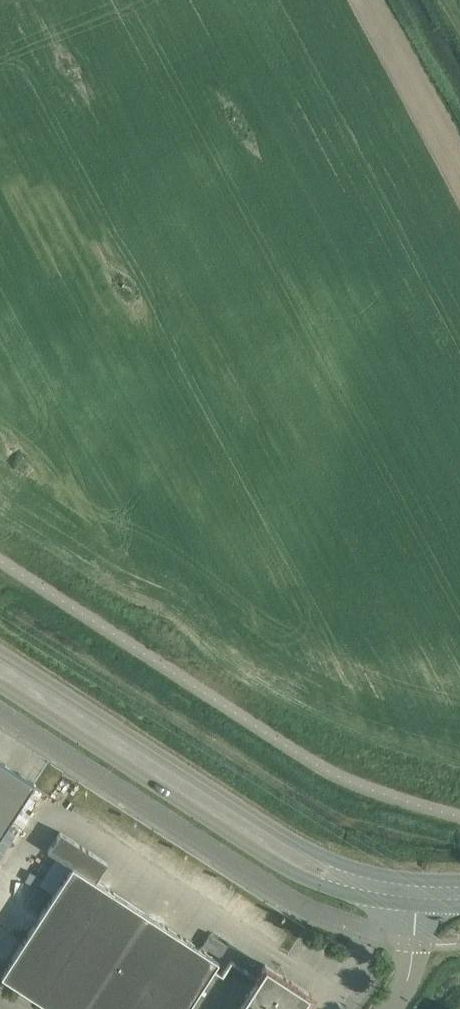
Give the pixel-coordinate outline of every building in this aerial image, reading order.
[(34,782),(0,760),(0,834),(34,782)] [(0,975),(24,990),(39,1000),(53,1008),(298,1008),(308,993),(309,993),(276,971),(265,964),(257,976),(231,959),(226,967),(222,973),(213,968),(218,960),(96,880),(107,862),(60,832),(48,851),(57,857),(71,866),(53,893),(5,967),(0,975)] [(202,945),(221,957),(228,946),(210,934),(202,945)]
